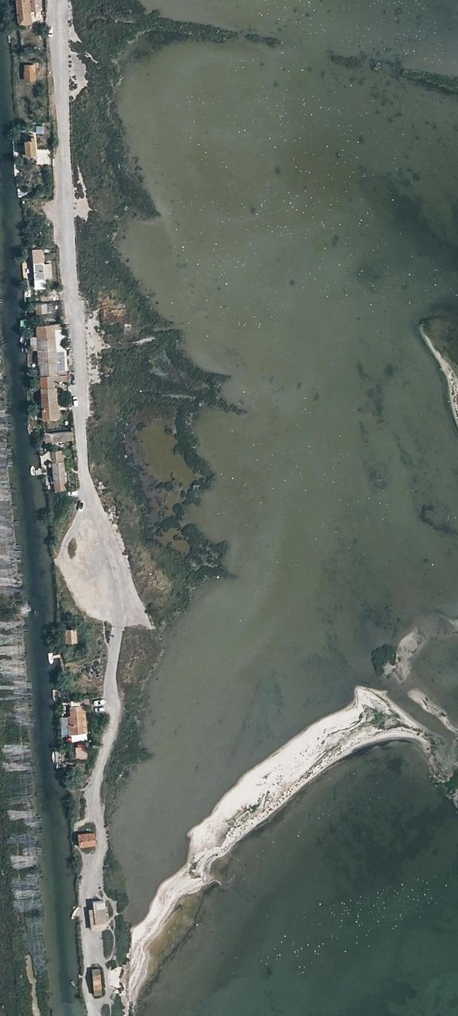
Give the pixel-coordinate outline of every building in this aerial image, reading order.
[(18,24),(28,23),(26,7),(39,6),(38,0),(16,0),(18,24)] [(24,63),(25,78),(33,78),(32,63),(24,63)] [(37,128),(38,139),(47,139),(47,127),(37,128)] [(23,134),(25,154),(34,153),(32,134),(23,134)] [(31,248),(33,280),(45,279),(43,248),(31,248)] [(33,280),(33,290),(45,289),(45,279),(33,280)] [(35,303),(35,312),(45,310),(45,302),(35,303)] [(36,324),(38,350),(65,348),(64,344),(61,345),(60,327),(63,327),(62,321),(36,324)] [(38,350),(40,374),(67,373),(65,348),(38,350)] [(41,388),(43,416),(55,415),(53,387),(41,388)] [(50,431),(51,440),(72,438),(72,429),(50,431)] [(50,451),(56,491),(67,490),(62,450),(50,451)] [(64,628),(65,641),(75,641),(74,627),(64,628)] [(67,722),(68,733),(85,730),(83,705),(69,707),(70,714),(68,714),(69,723),(67,722)] [(79,835),(80,847),(97,845),(96,833),(79,835)] [(103,901),(92,902),(93,909),(88,910),(90,931),(106,930),(103,901)] [(90,967),(93,986),(101,985),(99,966),(90,967)]
